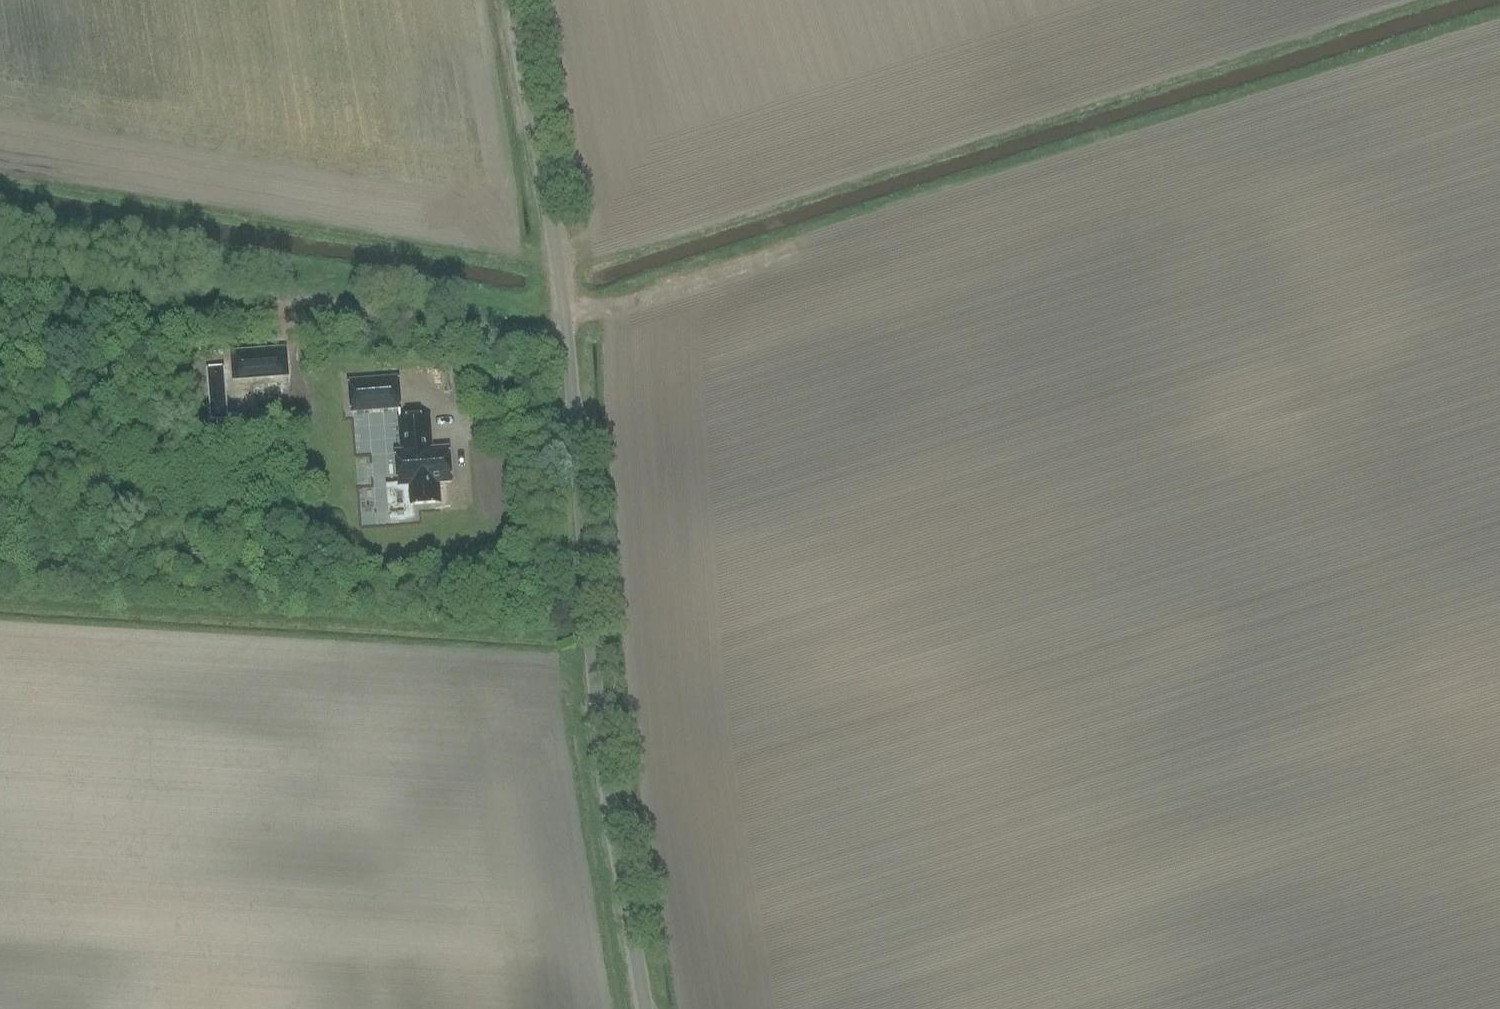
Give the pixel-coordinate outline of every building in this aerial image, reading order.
[(401,409),(399,378),(350,382),(352,413),(401,409)] [(436,448),(434,415),(404,417),(406,450),(401,450),(403,484),(413,483),(414,503),(444,501),(443,481),(456,480),(453,446),(436,448)] [(419,511),(446,509),(446,502),(419,504),(419,511)]
